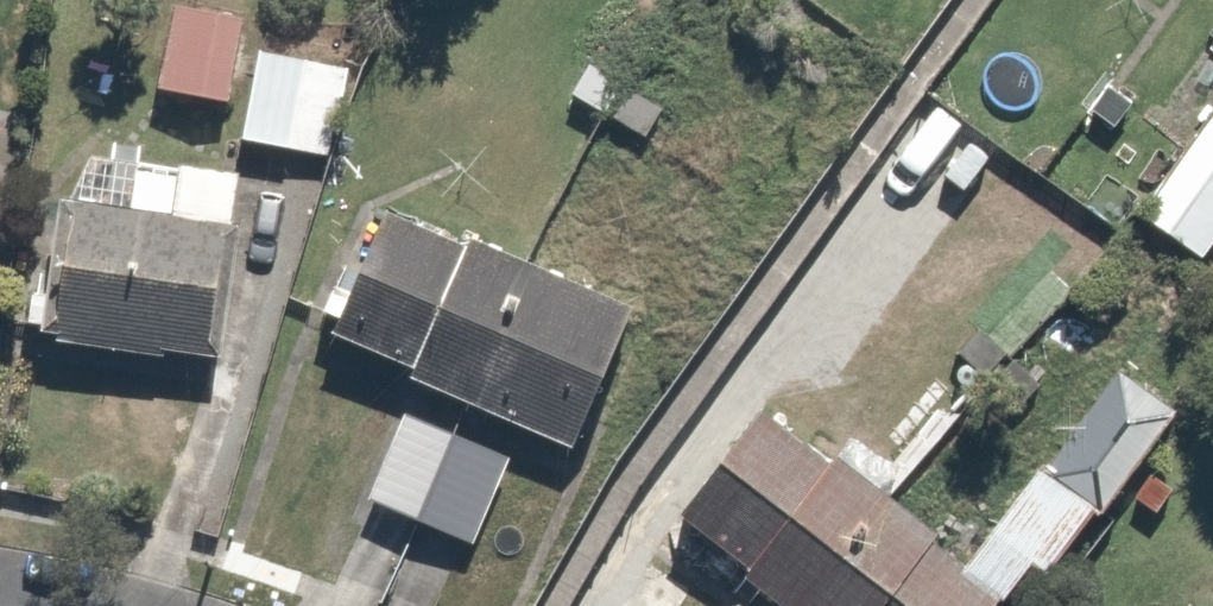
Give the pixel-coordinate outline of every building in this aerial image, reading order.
[(254,28),(164,11),(148,99),(238,116),(250,50),(254,28)] [(354,70),(250,50),(238,116),(232,146),(336,166),(354,70)] [(1144,221),(1211,269),(1212,265),(1212,123),(1144,221)] [(260,178),(68,150),(39,354),(231,381),(260,178)] [(645,334),(371,211),(311,344),(585,467),(645,334)] [(1185,422),(1123,375),(995,542),(1057,589),(1185,422)] [(515,466),(398,417),(359,511),(476,559),(515,466)] [(758,419),(672,529),(770,605),(983,605),(988,600),(758,419)]
